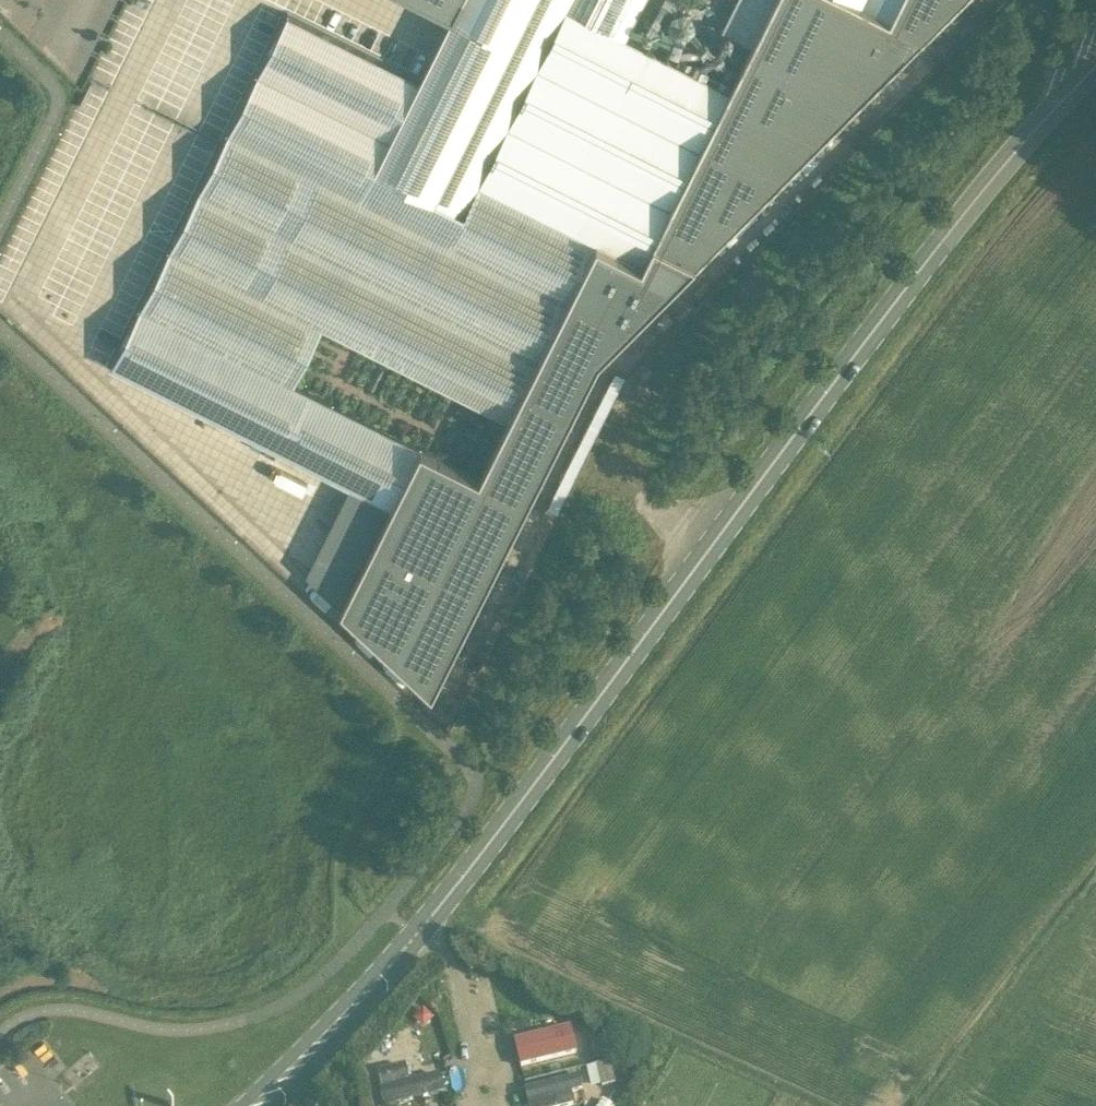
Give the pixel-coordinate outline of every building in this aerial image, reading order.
[(420,78),(287,12),(222,143),(110,366),(349,485),(390,506),(362,561),(341,602),(340,604),(340,605),(431,690),(487,578),(598,357),(842,114),(956,0),(735,0),(721,27),(752,43),(729,89),(625,37),(644,0),(458,0),(452,11),(420,78)] [(452,11),(458,0),(430,0),(452,11)] [(572,1030),(516,1044),(522,1071),(579,1058),(572,1030)] [(594,1059),(608,1056),(603,1033),(589,1037),(594,1059)] [(615,1084),(610,1061),(596,1065),(601,1087),(615,1084)] [(629,1067),(614,1070),(617,1084),(632,1081),(629,1067)] [(378,1079),(385,1105),(407,1105),(450,1096),(447,1085),(415,1092),(410,1071),(378,1079)] [(525,1091),(529,1105),(555,1105),(580,1100),(575,1079),(525,1091)] [(507,1089),(510,1105),(521,1105),(517,1087),(507,1089)]
